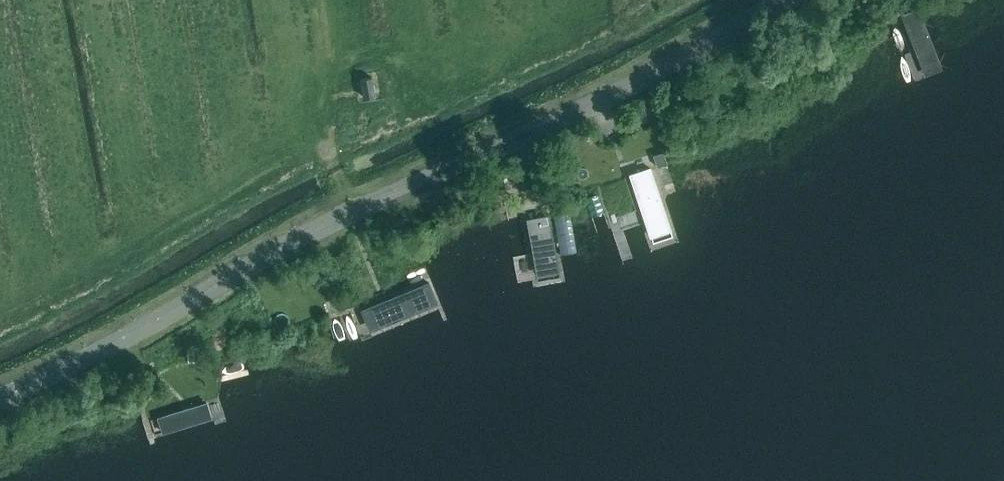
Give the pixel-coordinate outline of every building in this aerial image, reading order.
[(914,83),(944,71),(918,4),(888,16),(914,83)] [(361,77),(363,98),(375,96),(373,76),(361,77)] [(653,154),(657,166),(665,163),(661,151),(653,154)] [(651,250),(678,242),(656,170),(629,178),(651,250)] [(535,192),(537,202),(552,200),(550,189),(535,192)] [(535,285),(561,280),(550,217),(523,222),(535,285)] [(339,292),(333,280),(324,284),(330,296),(339,292)] [(369,339),(439,311),(428,284),(358,312),(369,339)] [(188,361),(198,360),(197,351),(187,352),(188,361)] [(227,417),(221,398),(156,418),(162,437),(227,417)]
